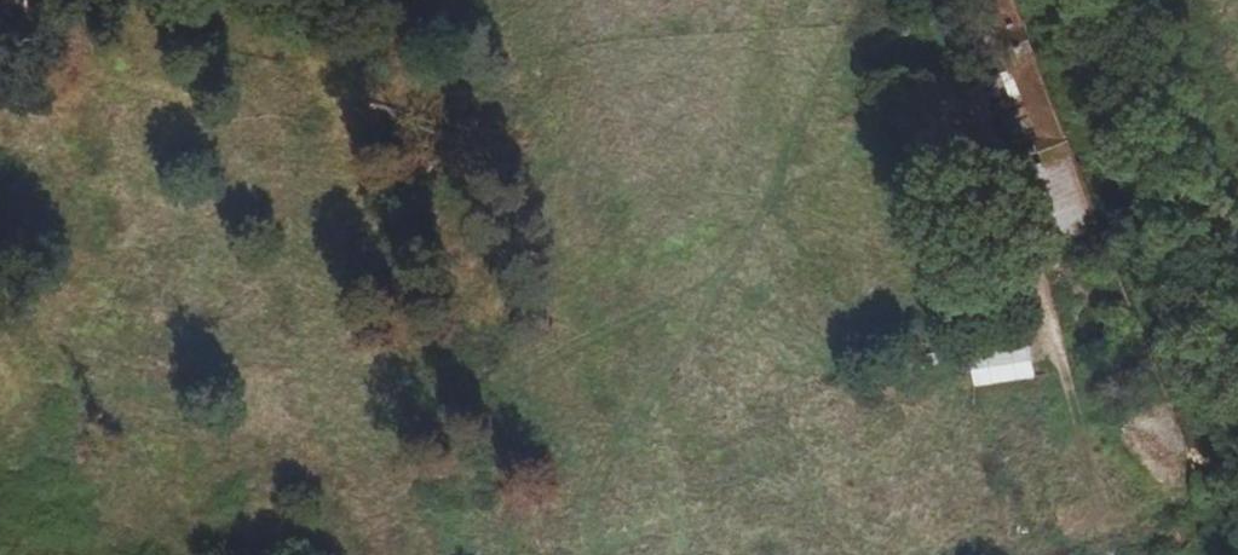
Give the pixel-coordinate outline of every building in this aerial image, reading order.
[(1015,0),(988,0),(1002,35),(992,39),(1007,77),(1016,73),(1045,149),(1035,153),(1043,173),(1053,169),(1058,182),(1082,173),(1015,0)] [(1031,343),(972,353),(977,385),(1036,376),(1031,343)]
